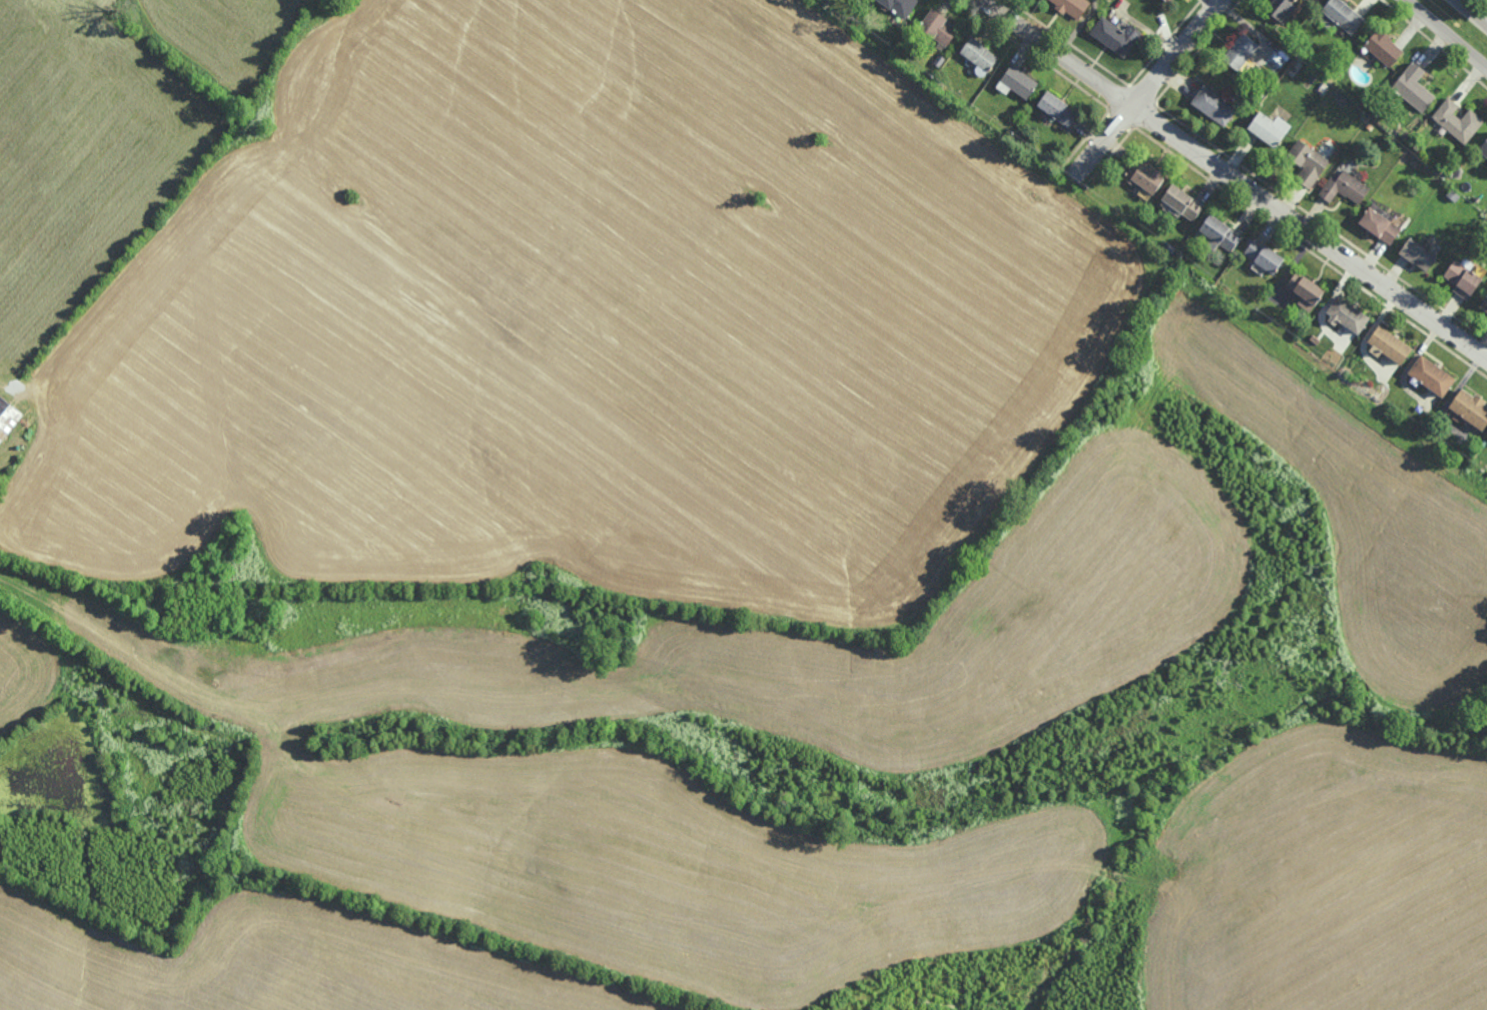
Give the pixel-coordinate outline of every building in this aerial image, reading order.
[(905,21),(876,0),(918,0),(919,1),(905,21)] [(1055,5),(1049,0),(1086,0),(1090,3),(1077,20),(1065,12),(1063,15),(1053,8),(1055,5)] [(1265,11),(1274,0),(1294,0),(1291,4),(1296,8),(1282,25),(1265,11)] [(1321,12),(1330,0),(1340,0),(1353,10),(1365,19),(1352,36),(1340,27),(1336,25),(1331,32),(1319,22),(1325,15),(1321,12)] [(945,47),(932,38),(931,39),(916,28),(931,8),(946,19),(945,21),(957,30),(945,47)] [(1124,32),(1129,24),(1142,33),(1123,59),(1089,34),(1102,16),(1124,32)] [(1390,69),(1363,47),(1378,28),(1392,40),(1391,41),(1404,52),(1390,69)] [(1237,73),(1221,60),(1231,47),(1231,46),(1242,33),(1258,46),(1237,73)] [(979,78),(975,75),(974,70),(976,66),(958,53),(970,36),(986,47),(985,49),(997,57),(983,77),(979,78)] [(938,68),(932,63),(938,55),(944,59),(938,68)] [(1423,114),(1392,88),(1404,73),(1413,61),(1426,72),(1418,82),(1436,97),(1423,114)] [(1298,70),(1294,67),(1298,62),(1303,65),(1298,70)] [(1026,100),(1010,89),(1006,95),(995,87),(1011,64),(1037,84),(1026,100)] [(1224,129),(1190,104),(1203,86),(1237,110),(1224,129)] [(1068,127),(1058,120),(1053,127),(1039,118),(1043,111),(1036,107),(1047,91),(1068,105),(1067,105),(1078,113),(1068,127)] [(1461,120),(1470,109),(1485,122),(1465,145),(1432,117),(1449,97),(1460,107),(1454,114),(1461,120)] [(1275,124),(1277,121),(1283,125),(1281,128),(1287,132),(1278,146),(1277,145),(1274,149),(1247,130),(1259,112),(1275,124)] [(1365,122),(1360,118),(1363,114),(1368,118),(1365,122)] [(1309,188),(1295,178),(1304,166),(1301,164),(1301,165),(1286,155),(1298,138),(1329,160),(1309,188)] [(1478,150),(1486,157),(1486,139),(1478,150)] [(1035,156),(1029,151),(1034,144),(1039,149),(1035,156)] [(1153,193),(1138,183),(1136,186),(1123,177),(1138,154),(1162,171),(1160,173),(1165,177),(1153,193)] [(1459,176),(1452,175),(1453,167),(1461,168),(1459,176)] [(1354,175),(1358,170),(1364,175),(1360,180),(1370,187),(1358,203),(1347,195),(1346,196),(1338,191),(1330,202),(1318,193),(1331,175),(1336,179),(1344,168),(1354,175)] [(1192,220),(1181,212),(1182,212),(1161,197),(1172,181),(1193,196),(1192,197),(1203,205),(1192,220)] [(1451,199),(1446,195),(1451,188),(1456,192),(1451,199)] [(1394,216),(1391,221),(1401,228),(1390,245),(1357,222),(1369,205),(1370,206),(1373,201),(1394,216)] [(1231,251),(1219,243),(1214,250),(1195,236),(1200,229),(1199,228),(1210,212),(1231,226),(1230,227),(1242,236),(1231,251)] [(1426,270),(1413,261),(1413,262),(1398,252),(1410,236),(1437,255),(1426,270)] [(1264,245),(1264,244),(1284,257),(1272,273),(1253,260),(1243,253),(1254,238),(1264,245)] [(1474,264),(1470,269),(1483,277),(1471,295),(1469,293),(1465,299),(1452,290),(1456,284),(1443,275),(1455,258),(1460,262),(1464,257),(1474,264)] [(1324,289),(1309,311),(1297,303),(1301,296),(1286,285),(1296,270),(1324,289)] [(1358,334),(1326,311),(1338,294),(1370,317),(1358,334)] [(1479,306),(1486,295),(1486,311),(1479,306)] [(1271,322),(1266,319),(1270,314),(1274,318),(1271,322)] [(1400,365),(1381,351),(1377,356),(1369,350),(1373,345),(1367,340),(1379,323),(1413,348),(1400,365)] [(1442,397),(1407,372),(1421,353),(1456,378),(1442,397)] [(1476,393),(1486,401),(1485,404),(1486,405),(1486,425),(1483,431),(1448,406),(1461,387),(1474,396),(1476,393)] [(21,416),(0,442),(0,399),(21,416)]
